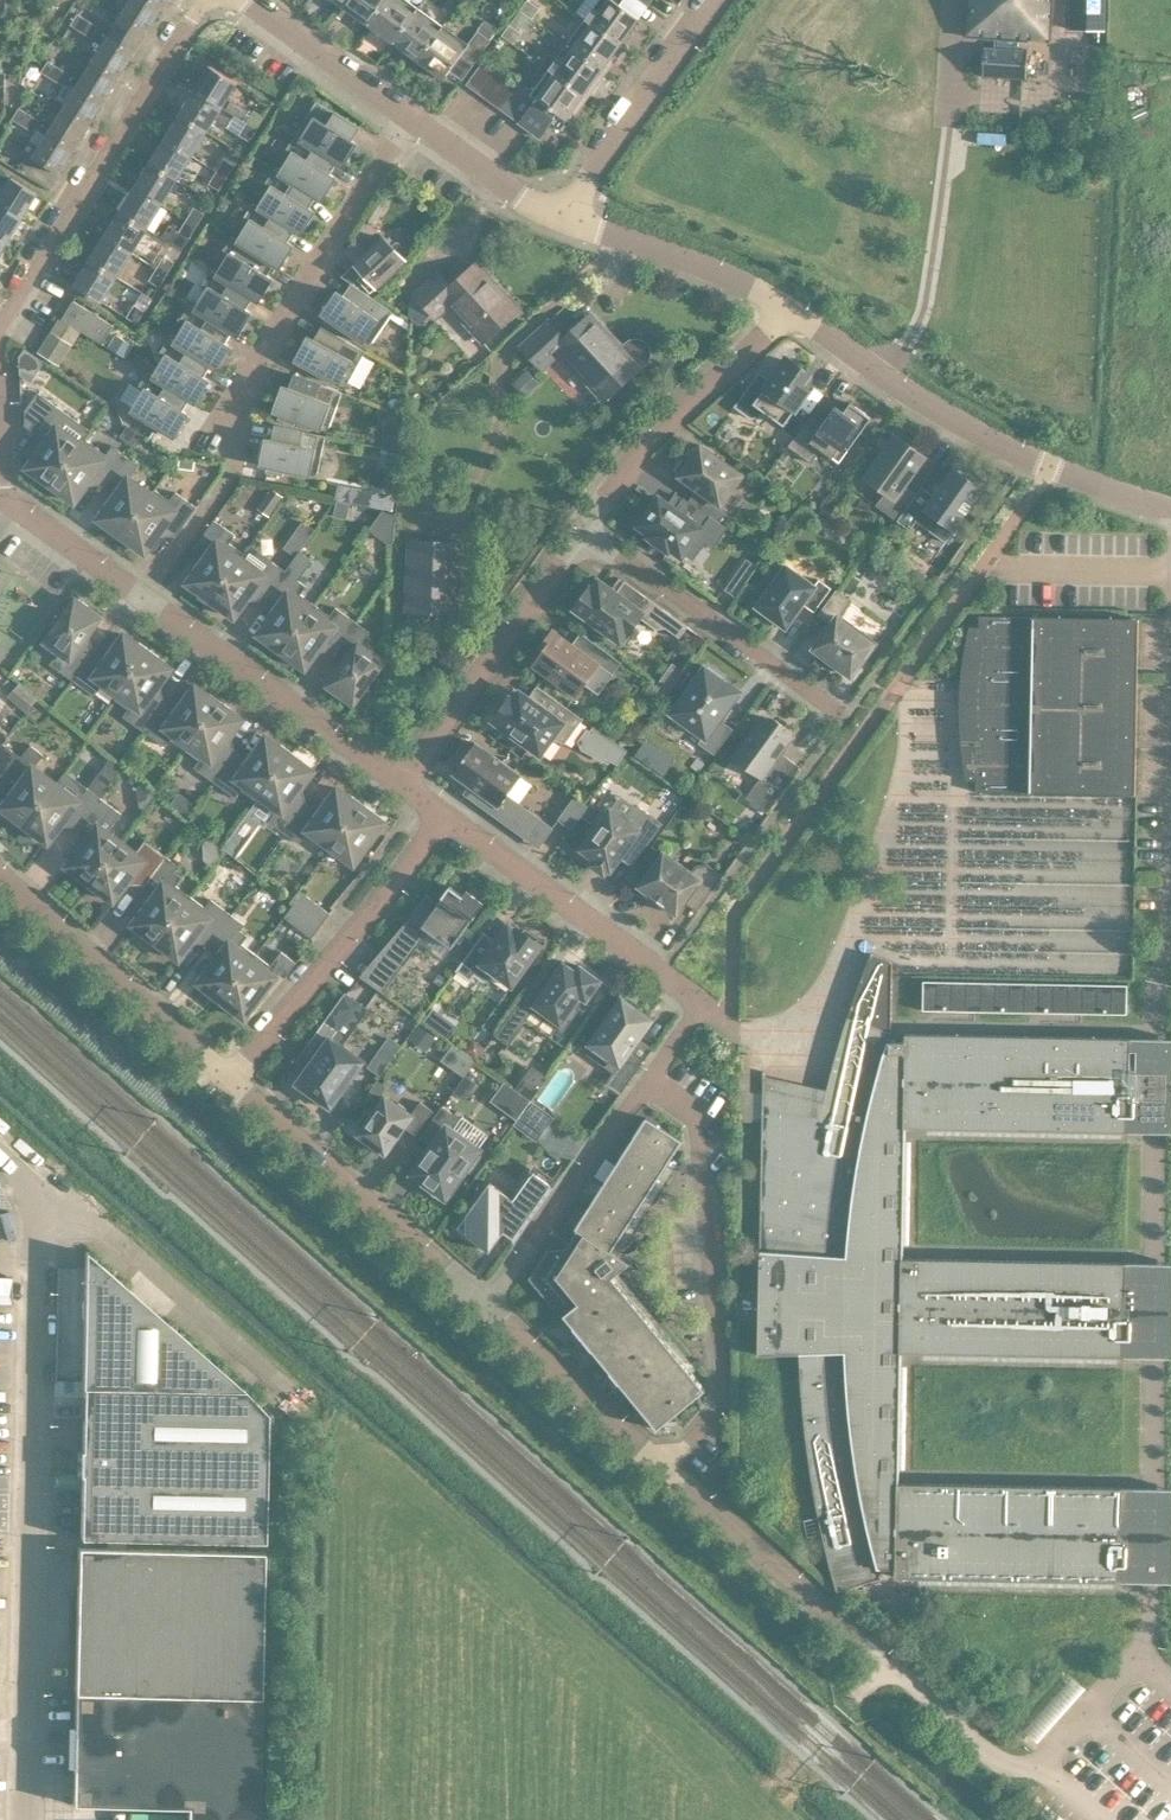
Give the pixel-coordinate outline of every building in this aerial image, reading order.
[(145,0),(130,0),(119,17),(146,33),(160,10),(145,0)] [(160,10),(166,0),(145,0),(160,10)] [(342,8),(348,0),(330,0),(342,8)] [(342,8),(367,26),(386,0),(348,0),(342,8)] [(403,0),(386,0),(367,26),(391,45),(417,10),(403,0)] [(620,46),(639,21),(619,6),(623,0),(599,0),(584,20),(620,46)] [(962,36),(994,39),(994,48),(983,47),(983,49),(981,78),(1024,81),(1026,51),(1026,50),(1017,49),(1017,41),(1027,41),(1048,43),(1052,0),(965,0),(962,36)] [(1069,28),(1102,29),(1103,0),(1069,0),(1069,28)] [(519,11),(531,20),(539,9),(526,1),(519,11)] [(442,27),(417,10),(391,45),(416,63),(442,27)] [(69,26),(80,33),(87,21),(76,15),(69,26)] [(146,33),(119,17),(105,40),(131,57),(146,33)] [(624,49),(620,46),(584,20),(566,45),(602,71),(609,62),(613,64),(624,49)] [(90,39),(97,28),(87,21),(80,33),(90,39)] [(476,32),(490,42),(498,31),(484,21),(476,32)] [(501,36),(513,45),(521,34),(508,26),(501,36)] [(467,45),(442,27),(416,63),(441,81),(448,72),(461,82),(490,42),(476,32),(467,45)] [(1061,31),(1060,45),(1091,47),(1092,33),(1061,31)] [(131,57),(105,40),(90,64),(117,80),(131,57)] [(566,45),(548,71),(587,99),(606,74),(602,71),(566,45)] [(465,86),(477,94),(495,69),(483,61),(465,86)] [(40,74),(51,80),(57,69),(47,62),(40,74)] [(117,80),(90,64),(75,87),(102,104),(117,80)] [(208,67),(193,92),(222,110),(237,85),(208,67)] [(61,86),(68,75),(57,69),(51,80),(61,86)] [(477,94),(488,102),(506,78),(495,69),(477,94)] [(510,119),(522,127),(533,135),(551,111),(565,122),(573,111),(577,114),(587,99),(548,71),(530,95),(528,94),(510,119)] [(488,102),(499,111),(517,86),(506,78),(488,102)] [(528,94),(517,86),(499,111),(510,119),(528,94)] [(75,87),(61,111),(87,127),(102,104),(75,87)] [(178,116),(207,134),(222,110),(193,92),(178,116)] [(230,101),(224,111),(241,122),(248,112),(230,101)] [(315,103),(293,138),(336,164),(335,165),(341,169),(355,146),(349,142),(357,130),(315,103)] [(11,121),(21,126),(28,115),(18,109),(11,121)] [(73,151),(87,127),(61,111),(46,134),(73,151)] [(253,111),(245,124),(256,131),(264,118),(253,111)] [(28,115),(21,126),(32,133),(39,122),(28,115)] [(163,140),(192,158),(207,134),(178,116),(163,140)] [(241,155),(256,131),(245,124),(238,136),(235,135),(228,147),(241,155)] [(58,175),(73,151),(46,134),(38,148),(22,139),(16,149),(58,175)] [(291,155),(279,174),(278,175),(315,198),(314,199),(320,203),(334,180),(328,176),(335,165),(336,164),(293,138),(285,151),(291,155)] [(163,140),(148,164),(177,182),(192,158),(163,140)] [(215,173),(226,179),(233,167),(223,160),(215,173)] [(162,206),(177,182),(148,164),(133,189),(162,206)] [(314,199),(315,198),(278,175),(279,174),(273,171),(264,185),(270,189),(258,208),(257,209),(294,232),(293,233),(299,236),(313,213),(307,210),(314,199)] [(226,179),(215,173),(208,185),(218,192),(226,179)] [(387,189),(398,194),(403,184),(392,178),(387,189)] [(21,219),(36,195),(10,179),(0,195),(0,206),(21,219)] [(147,231),(162,206),(133,189),(118,213),(147,231)] [(372,224),(382,208),(373,202),(363,219),(372,224)] [(278,270),(292,247),(286,243),(293,233),(294,232),(257,209),(258,208),(252,204),(242,219),(248,223),(236,242),(236,243),(273,266),(272,266),(278,270)] [(21,219),(0,206),(0,239),(7,243),(21,219)] [(193,208),(185,221),(196,227),(203,215),(193,208)] [(118,213),(103,237),(132,255),(147,231),(118,213)] [(180,252),(196,227),(185,221),(178,232),(168,226),(160,239),(180,252)] [(117,279),(132,255),(103,237),(88,261),(117,279)] [(265,277),(272,266),(273,266),(236,243),(236,242),(230,238),(221,253),(227,257),(215,276),(251,299),(251,300),(257,304),(271,281),(265,277)] [(367,253),(355,240),(342,252),(355,265),(353,266),(362,276),(357,280),(370,293),(374,289),(375,290),(405,262),(383,238),(367,253)] [(166,276),(174,264),(163,257),(155,269),(166,276)] [(102,304),(117,279),(88,261),(73,286),(102,304)] [(449,288),(437,273),(421,288),(412,297),(413,299),(408,304),(407,319),(415,327),(429,315),(435,322),(448,310),(480,345),(519,310),(476,263),(449,288)] [(158,288),(166,276),(155,269),(148,282),(158,288)] [(194,310),(230,333),(230,334),(236,338),(250,315),(244,311),(251,300),(251,299),(215,276),(209,272),(200,286),(206,290),(194,309),(194,310)] [(341,297),(335,293),(320,315),(325,319),(322,324),(336,334),(340,329),(362,344),(371,343),(391,313),(350,285),(341,297)] [(136,325),(151,300),(141,293),(125,318),(136,325)] [(112,327),(71,302),(60,320),(101,345),(112,327)] [(223,345),(230,334),(230,333),(194,310),(194,309),(188,306),(179,320),(185,324),(173,343),(173,344),(209,367),(209,368),(215,371),(229,348),(223,345)] [(639,340),(638,340),(636,340),(634,339),(631,340),(629,340),(626,341),(625,342),(621,347),(590,314),(564,338),(548,320),(519,347),(542,372),(555,360),(549,353),(554,349),(598,398),(608,389),(613,393),(644,364),(646,362),(646,361),(647,359),(648,358),(648,355),(648,354),(648,353),(648,350),(647,349),(647,348),(646,346),(645,345),(643,343),(641,341),(639,340)] [(306,338),(293,362),(299,365),(296,370),(311,378),(314,373),(339,386),(347,384),(364,353),(320,329),(313,341),(306,338)] [(39,354),(39,355),(51,362),(64,341),(51,334),(39,354)] [(114,335),(106,347),(123,358),(131,346),(114,335)] [(164,358),(152,377),(152,378),(188,401),(194,405),(208,382),(202,378),(209,368),(209,367),(173,344),(173,343),(167,339),(158,354),(164,358)] [(30,355),(23,350),(18,358),(18,376),(29,383),(43,363),(30,355)] [(759,420),(778,434),(808,392),(800,386),(808,375),(792,364),(790,363),(788,362),(786,362),(784,363),(783,363),(781,365),(780,366),(769,382),(757,373),(732,408),(748,419),(749,420),(751,421),(755,421),(757,421),(759,420)] [(526,398),(539,384),(527,372),(513,385),(526,398)] [(137,388),(143,392),(130,412),(173,439),(187,416),(181,412),(188,401),(152,378),(152,377),(146,373),(137,388)] [(288,390),(281,387),(272,413),(278,415),(276,421),(292,427),(294,421),(320,431),(328,427),(340,394),(293,376),(288,390)] [(38,481),(39,482),(48,488),(89,432),(37,394),(24,412),(24,427),(45,443),(26,469),(39,479),(38,481)] [(819,451),(838,464),(870,419),(849,404),(843,413),(835,407),(824,422),(811,413),(786,448),(810,464),(819,451)] [(281,477),(282,471),(309,477),(316,472),(324,437),(274,427),(271,441),(265,440),(259,466),(265,468),(264,474),(281,477)] [(384,450),(397,450),(397,431),(385,431),(384,450)] [(104,485),(112,474),(124,458),(111,448),(105,456),(84,441),(90,433),(89,432),(48,488),(59,496),(60,494),(73,503),(92,477),(104,485)] [(884,493),(875,507),(896,522),(915,495),(904,487),(924,458),(894,436),(863,478),(884,493)] [(686,466),(682,470),(681,475),(679,478),(697,492),(689,503),(719,524),(728,512),(722,508),(743,478),(701,447),(690,463),(686,466)] [(109,532),(119,539),(154,491),(153,491),(150,495),(129,479),(138,467),(124,458),(112,474),(104,485),(116,494),(97,521),(110,530),(109,532)] [(177,469),(192,471),(194,461),(178,459),(177,469)] [(915,495),(896,522),(909,531),(915,523),(945,544),(984,490),(953,468),(932,497),(920,488),(915,495)] [(169,502),(154,491),(119,539),(130,547),(131,545),(144,555),(164,528),(176,536),(196,509),(175,494),(169,502)] [(376,492),(372,509),(392,513),(395,497),(376,492)] [(258,511),(268,518),(281,500),(271,493),(258,511)] [(683,554),(692,561),(705,542),(697,536),(709,518),(682,499),(674,510),(658,499),(656,501),(653,499),(642,515),(645,517),(638,527),(652,537),(650,540),(665,550),(667,547),(681,558),(683,554)] [(345,519),(348,504),(336,501),(333,516),(345,519)] [(819,515),(831,523),(838,513),(827,505),(819,515)] [(392,537),(394,514),(377,513),(375,536),(392,537)] [(198,596),(208,603),(243,555),(228,545),(234,537),(213,522),(193,549),(205,558),(186,585),(199,594),(198,596)] [(302,522),(297,530),(308,538),(314,530),(302,522)] [(289,541),(283,548),(295,557),(300,549),(289,541)] [(408,541),(404,614),(457,616),(460,544),(408,541)] [(868,573),(877,560),(865,551),(855,564),(868,573)] [(748,561),(755,566),(762,557),(755,552),(748,561)] [(298,554),(284,573),(264,600),(276,609),(257,636),(270,645),(269,647),(279,655),(314,606),(299,596),(305,588),(297,582),(311,563),(298,554)] [(258,566),(243,555),(208,603),(219,611),(220,609),(233,619),(252,592),(264,600),(284,573),(264,558),(258,566)] [(725,590),(735,597),(756,567),(746,560),(725,590)] [(756,608),(785,628),(801,605),(813,614),(830,590),(818,581),(813,587),(785,567),(756,608)] [(850,575),(842,586),(850,591),(858,580),(850,575)] [(678,639),(687,628),(623,582),(615,594),(598,581),(592,590),(590,588),(586,593),(583,592),(575,603),(577,605),(574,610),(591,623),(590,624),(601,632),(602,631),(620,643),(638,618),(655,631),(664,629),(678,639)] [(873,644),(838,618),(849,603),(835,592),(818,615),(831,625),(813,649),(850,676),(873,644)] [(59,672),(72,682),(92,654),(80,646),(99,619),(86,609),(88,608),(77,600),(76,602),(74,601),(42,646),(56,657),(50,666),(59,672)] [(329,617),(314,606),(279,655),(290,662),(291,660),(304,670),(323,643),(335,652),(355,624),(335,609),(329,617)] [(1137,620),(978,617),(977,628),(968,628),(962,658),(959,689),(958,720),(960,751),(965,782),(975,782),(974,793),(1134,796),(1137,620)] [(341,696),(340,698),(350,706),(351,704),(352,705),(383,662),(359,646),(368,633),(355,624),(335,652),(347,660),(328,687),(341,696)] [(544,650),(533,666),(575,696),(584,685),(597,694),(611,675),(603,670),(612,658),(579,635),(571,647),(552,632),(540,648),(544,650)] [(104,663),(92,654),(72,682),(93,697),(99,689),(113,699),(148,651),(137,644),(136,645),(123,636),(104,663)] [(128,710),(122,718),(143,733),(163,705),(151,697),(170,670),(157,660),(158,659),(148,651),(113,699),(128,710)] [(655,685),(666,693),(683,668),(672,660),(655,685)] [(707,670),(704,668),(671,714),(704,738),(700,744),(713,754),(730,731),(718,722),(738,693),(721,680),(723,678),(709,668),(707,670)] [(10,696),(30,710),(39,697),(19,683),(10,696)] [(163,705),(143,733),(164,748),(170,740),(184,750),(219,702),(208,695),(207,696),(194,687),(175,714),(163,705)] [(502,701),(493,714),(497,716),(493,721),(510,734),(509,735),(521,744),(522,742),(540,755),(550,740),(564,745),(582,720),(536,687),(527,699),(519,693),(513,702),(509,699),(506,704),(502,701)] [(199,761),(193,769),(214,784),(234,757),(222,748),(241,721),(228,712),(230,710),(219,702),(184,750),(199,761)] [(772,725),(762,717),(732,758),(760,778),(745,799),(765,814),(799,768),(780,754),(791,739),(781,732),(784,728),(774,721),(772,725)] [(586,730),(577,743),(581,751),(608,765),(609,762),(616,766),(626,752),(593,728),(589,733),(586,730)] [(246,765),(234,757),(214,784),(235,799),(241,791),(255,802),(290,753),(279,746),(278,748),(265,738),(246,765)] [(457,768),(452,775),(471,789),(465,797),(538,849),(552,829),(506,796),(520,777),(474,744),(469,751),(465,753),(462,756),(459,759),(457,763),(457,768)] [(39,807),(55,785),(33,769),(42,757),(29,747),(20,759),(1,745),(0,746),(0,788),(2,785),(13,793),(1,809),(13,819),(12,821),(23,828),(39,807)] [(301,761),(290,753),(255,802),(256,802),(259,798),(281,813),(272,826),(285,835),(305,808),(293,799),(312,772),(299,763),(301,761)] [(86,790),(98,799),(123,767),(111,758),(86,790)] [(55,785),(39,807),(23,828),(33,836),(34,835),(47,844),(67,818),(79,827),(99,799),(98,799),(86,790),(77,802),(55,785)] [(336,789),(317,816),(305,808),(285,835),(298,845),(307,832),(329,849),(361,805),(350,797),(349,799),(336,789)] [(587,807),(574,798),(558,821),(570,830),(587,807)] [(112,809),(99,799),(79,827),(90,835),(66,868),(79,877),(78,879),(88,887),(121,844),(99,827),(112,809)] [(190,802),(181,814),(187,818),(196,806),(190,802)] [(371,812),(361,805),(329,849),(353,866),(383,823),(370,814),(371,812)] [(653,837),(646,832),(655,819),(637,805),(625,822),(609,810),(596,828),(591,825),(572,852),(584,860),(587,855),(595,861),(591,866),(603,875),(607,869),(610,871),(619,859),(631,868),(653,837)] [(233,858),(244,844),(231,835),(221,849),(233,858)] [(144,842),(135,854),(121,844),(88,887),(98,895),(100,893),(113,903),(132,877),(144,885),(165,858),(144,842)] [(663,854),(638,888),(675,915),(684,904),(696,913),(722,877),(706,865),(695,867),(690,873),(663,854)] [(178,868),(165,858),(144,885),(156,894),(132,926),(145,936),(143,938),(154,945),(189,898),(175,887),(181,879),(173,873),(178,868)] [(255,874),(263,863),(257,858),(249,859),(244,865),(255,874)] [(437,905),(425,896),(383,955),(401,968),(402,968),(428,932),(451,949),(483,905),(466,892),(460,900),(447,891),(437,905)] [(320,927),(329,915),(298,892),(289,904),(292,907),(320,927)] [(189,898),(154,945),(164,953),(165,951),(178,961),(198,935),(210,944),(230,916),(210,901),(204,909),(189,898)] [(320,927),(292,907),(283,919),(311,939),(320,927)] [(243,926),(230,916),(210,944),(222,953),(197,984),(210,994),(209,996),(219,1004),(255,956),(240,945),(247,937),(239,932),(243,926)] [(483,933),(455,972),(469,983),(474,977),(482,983),(488,982),(493,975),(511,987),(540,946),(535,942),(536,940),(524,931),(522,933),(517,929),(515,932),(508,926),(496,942),(483,933)] [(295,964),(280,953),(270,967),(255,956),(219,1004),(230,1011),(231,1010),(244,1020),(277,975),(283,980),(295,964)] [(1130,1038),(928,1035),(904,1034),(904,1043),(890,1042),(891,963),(870,954),(863,972),(856,990),(850,1008),(833,1063),(819,1119),(811,1121),(787,1125),(774,1097),(762,1072),(757,1356),(798,1355),(799,1377),(799,1382),(799,1387),(800,1392),(800,1396),(800,1401),(801,1406),(801,1410),(802,1415),(802,1419),(803,1424),(803,1429),(804,1434),(804,1439),(805,1444),(806,1448),(806,1453),(807,1458),(808,1463),(808,1468),(809,1473),(810,1478),(811,1482),(811,1487),(812,1491),(813,1496),(814,1500),(815,1505),(815,1509),(816,1514),(817,1519),(818,1524),(819,1528),(820,1533),(821,1537),(822,1541),(823,1545),(824,1548),(824,1551),(825,1554),(826,1556),(827,1559),(827,1562),(835,1592),(838,1592),(880,1580),(880,1570),(894,1570),(894,1578),(917,1579),(1119,1583),(1150,1583),(1170,1584),(1170,1489),(1152,1489),(898,1484),(900,1354),(1124,1358),(1155,1358),(1170,1359),(1170,1265),(1157,1264),(1125,1264),(902,1260),(904,1129),(1128,1133),(1161,1134),(1170,1134),(1170,1039),(1163,1039),(1130,1038)] [(576,975),(563,966),(542,998),(529,989),(496,1039),(509,1048),(533,1012),(562,1032),(575,1012),(571,1010),(580,997),(586,1001),(599,982),(580,969),(576,975)] [(915,980),(914,1009),(1118,1012),(1119,983),(915,980)] [(314,1097),(311,1101),(323,1109),(325,1106),(329,1109),(364,1062),(341,1045),(369,1009),(347,991),(304,1050),(315,1058),(296,1085),(314,1097)] [(612,1074),(604,1086),(618,1096),(640,1065),(627,1056),(652,1021),(636,1009),(636,1006),(627,1000),(625,1001),(621,999),(588,1045),(591,1048),(586,1055),(612,1074)] [(426,1048),(434,1037),(416,1024),(408,1035),(426,1048)] [(366,1067),(380,1076),(401,1047),(387,1037),(366,1067)] [(484,1048),(472,1040),(464,1051),(475,1060),(484,1048)] [(465,1076),(476,1060),(453,1044),(442,1059),(465,1076)] [(475,1083),(464,1076),(463,1078),(453,1092),(464,1100),(475,1083)] [(387,1087),(377,1080),(369,1091),(379,1098),(387,1087)] [(517,1120),(530,1102),(503,1083),(490,1101),(517,1120)] [(419,1103),(410,1116),(384,1098),(371,1117),(367,1114),(358,1126),(362,1129),(357,1136),(384,1155),(403,1129),(415,1137),(433,1113),(419,1103)] [(517,1120),(513,1126),(536,1142),(553,1119),(530,1102),(517,1120)] [(442,1107),(419,1140),(432,1149),(413,1175),(427,1186),(425,1189),(438,1198),(440,1195),(444,1198),(466,1167),(469,1170),(478,1157),(475,1155),(478,1150),(477,1149),(486,1137),(460,1119),(442,1107)] [(575,1231),(563,1250),(546,1251),(528,1279),(558,1316),(563,1316),(656,1429),(704,1390),(612,1277),(621,1270),(621,1267),(624,1267),(625,1266),(625,1264),(624,1263),(621,1263),(621,1258),(611,1251),(681,1141),(645,1118),(573,1230),(575,1231)] [(501,1236),(513,1244),(553,1188),(533,1174),(514,1201),(489,1183),(456,1230),(489,1253),(501,1236)] [(83,1383),(80,1540),(263,1544),(266,1414),(164,1320),(86,1251),(83,1383)] [(186,1819),(255,1819),(261,1556),(76,1552),(72,1806),(186,1808),(186,1819)] [(1072,1676),(1026,1729),(1040,1741),(1085,1687),(1072,1676)]
